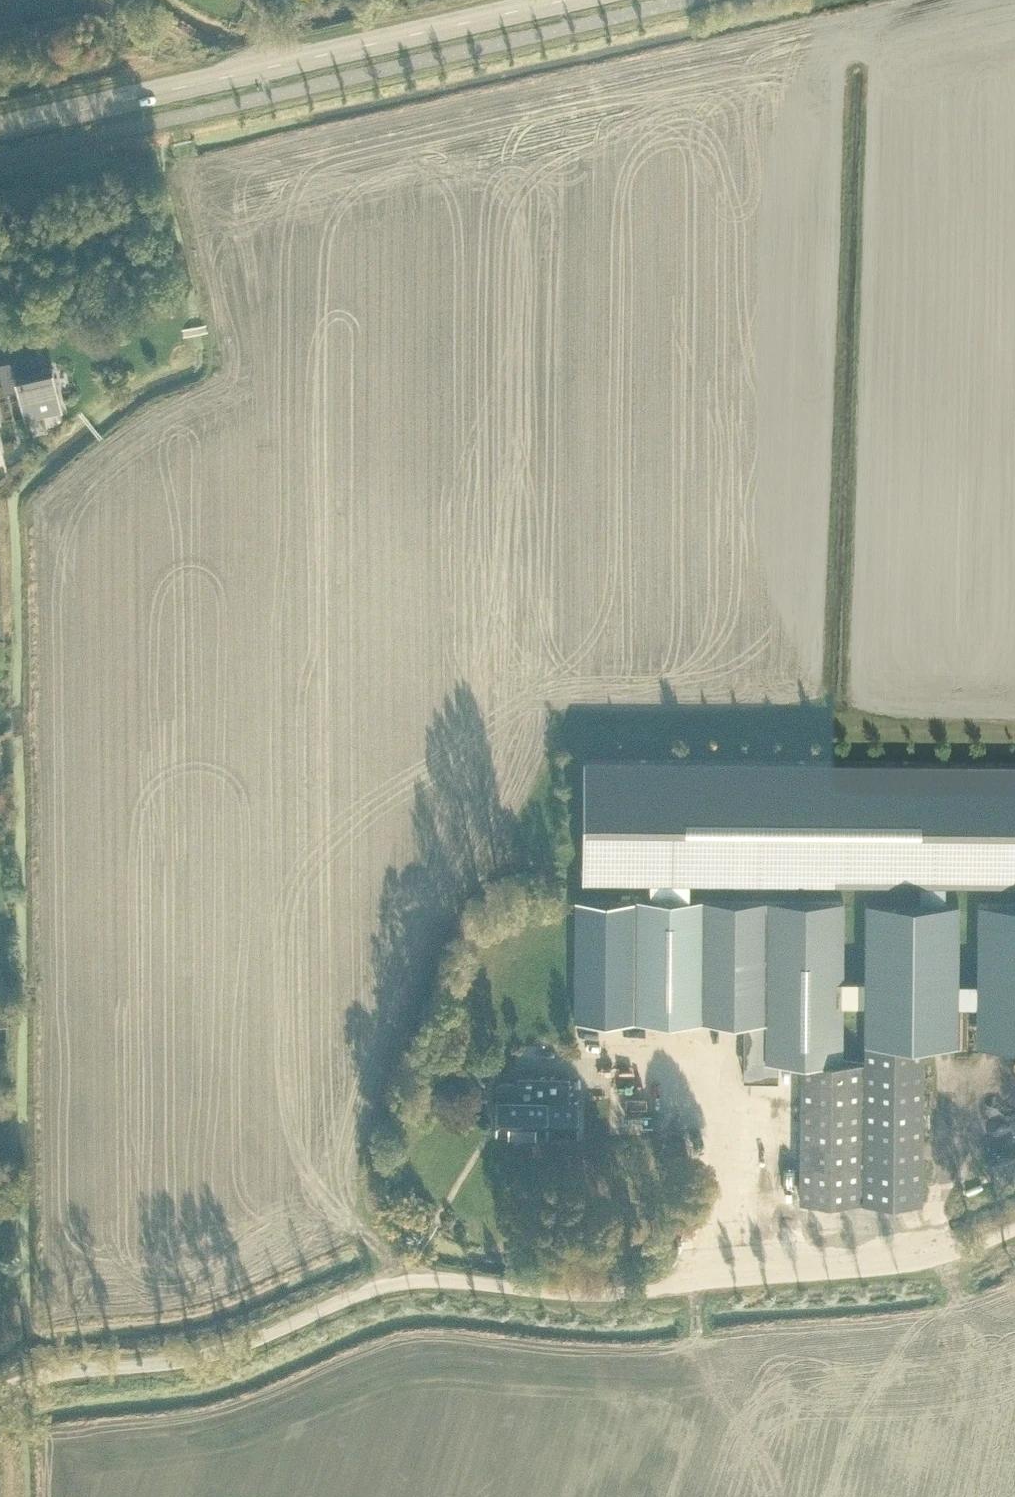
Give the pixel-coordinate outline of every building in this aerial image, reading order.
[(61,406),(52,368),(42,370),(34,337),(2,344),(0,333),(0,375),(4,392),(17,390),(22,415),(61,406)] [(583,876),(918,878),(943,879),(1014,879),(1014,759),(584,756),(583,876)] [(918,878),(918,901),(942,901),(943,879),(918,878)] [(955,1043),(955,1003),(955,982),(955,901),(942,901),(918,901),(864,901),(863,979),(842,979),(842,900),(702,899),(701,899),(701,898),(635,898),(635,901),(575,900),(574,1020),(744,1023),(743,1061),(801,1062),(799,1200),(921,1201),(922,1043),(955,1043)] [(976,901),(975,1043),(1014,1044),(1014,901),(976,901)] [(517,1076),(517,1082),(496,1082),(496,1099),(495,1099),(494,1131),(545,1132),(545,1134),(577,1135),(577,1100),(566,1100),(567,1076),(517,1076)] [(996,1181),(1014,1175),(1014,1151),(989,1159),(996,1181)]
